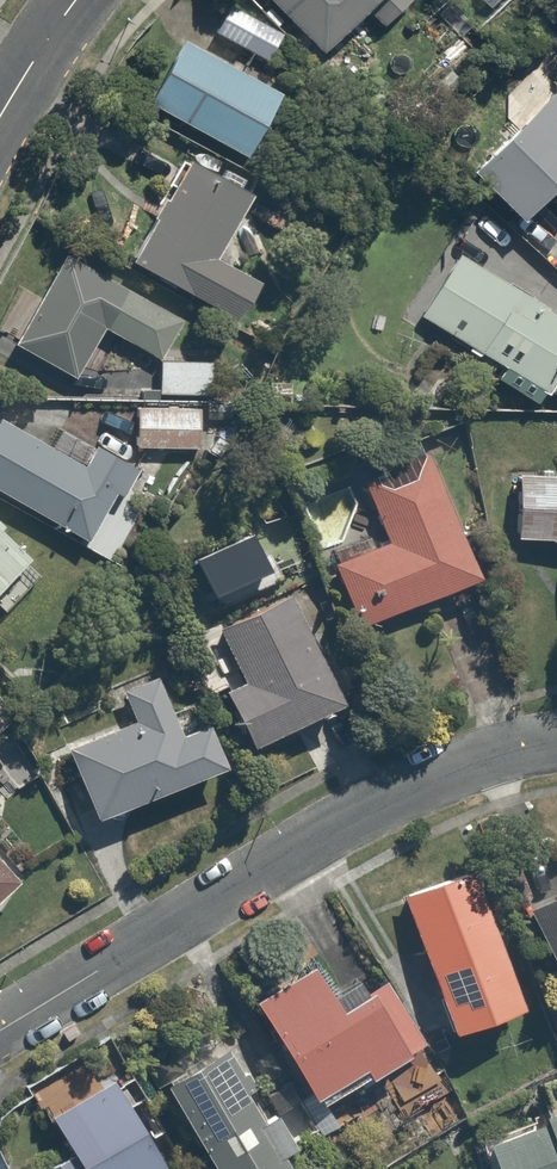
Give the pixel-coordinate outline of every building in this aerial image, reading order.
[(413,0),(270,0),(323,55),(369,11),(385,27),(413,0)] [(230,5),(215,35),(271,64),(286,34),(230,5)] [(191,43),(153,109),(248,163),(286,98),(191,43)] [(471,166),(522,221),(556,188),(556,84),(471,166)] [(193,153),(132,263),(239,322),(260,283),(214,258),(253,186),(193,153)] [(153,358),(178,314),(69,253),(16,346),(72,378),(100,328),(153,358)] [(420,317),(551,397),(556,387),(556,313),(459,253),(420,317)] [(159,362),(157,395),(208,397),(210,364),(159,362)] [(136,407),(135,448),(201,451),(203,409),(136,407)] [(1,417),(0,418),(0,496),(112,564),(139,520),(114,505),(136,470),(97,446),(84,467),(1,417)] [(333,564),(363,632),(482,579),(427,455),(360,484),(385,541),(333,564)] [(516,542),(556,544),(556,476),(520,474),(516,542)] [(35,561),(0,526),(0,596),(35,561)] [(310,585),(218,632),(242,679),(224,688),(258,754),(353,705),(319,640),(334,632),(310,585)] [(69,744),(98,822),(231,772),(211,718),(192,725),(171,670),(122,688),(134,720),(69,744)] [(22,881),(0,859),(0,902),(22,881)] [(477,877),(404,903),(453,1038),(526,1012),(477,877)] [(529,910),(556,966),(556,896),(529,910)] [(314,963),(253,1004),(324,1111),(427,1042),(386,980),(344,1008),(314,963)] [(166,1091),(214,1168),(287,1168),(295,1164),(227,1054),(166,1091)] [(53,1165),(55,1168),(167,1168),(114,1080),(50,1119),(71,1154),(53,1165)] [(498,1168),(556,1168),(556,1115),(549,1118),(553,1128),(491,1150),(498,1168)]
